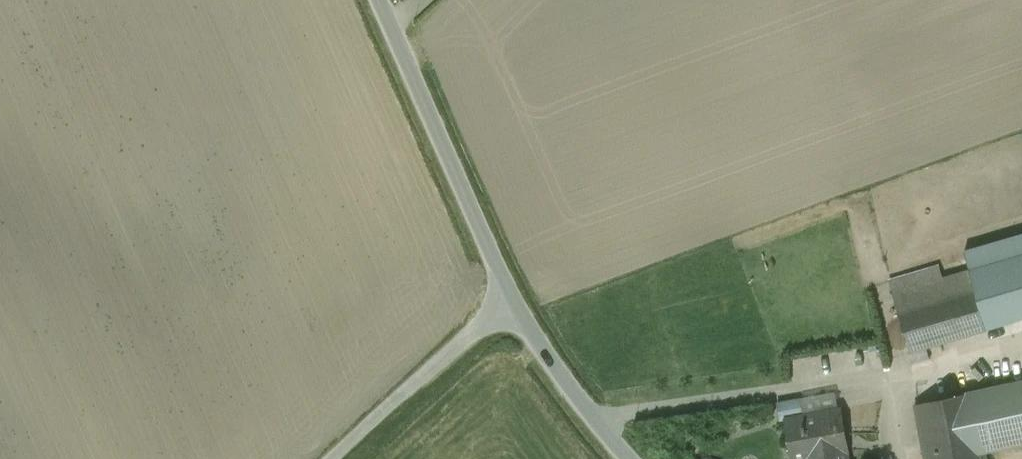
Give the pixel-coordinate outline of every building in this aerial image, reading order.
[(987,328),(1021,318),(1021,236),(965,253),(970,271),(987,328)] [(970,271),(893,294),(910,351),(987,328),(970,271)] [(916,405),(926,458),(945,458),(984,451),(985,451),(1021,443),(1021,382),(916,405)] [(787,420),(792,447),(805,445),(808,458),(846,458),(845,451),(847,450),(840,410),(787,420)]
